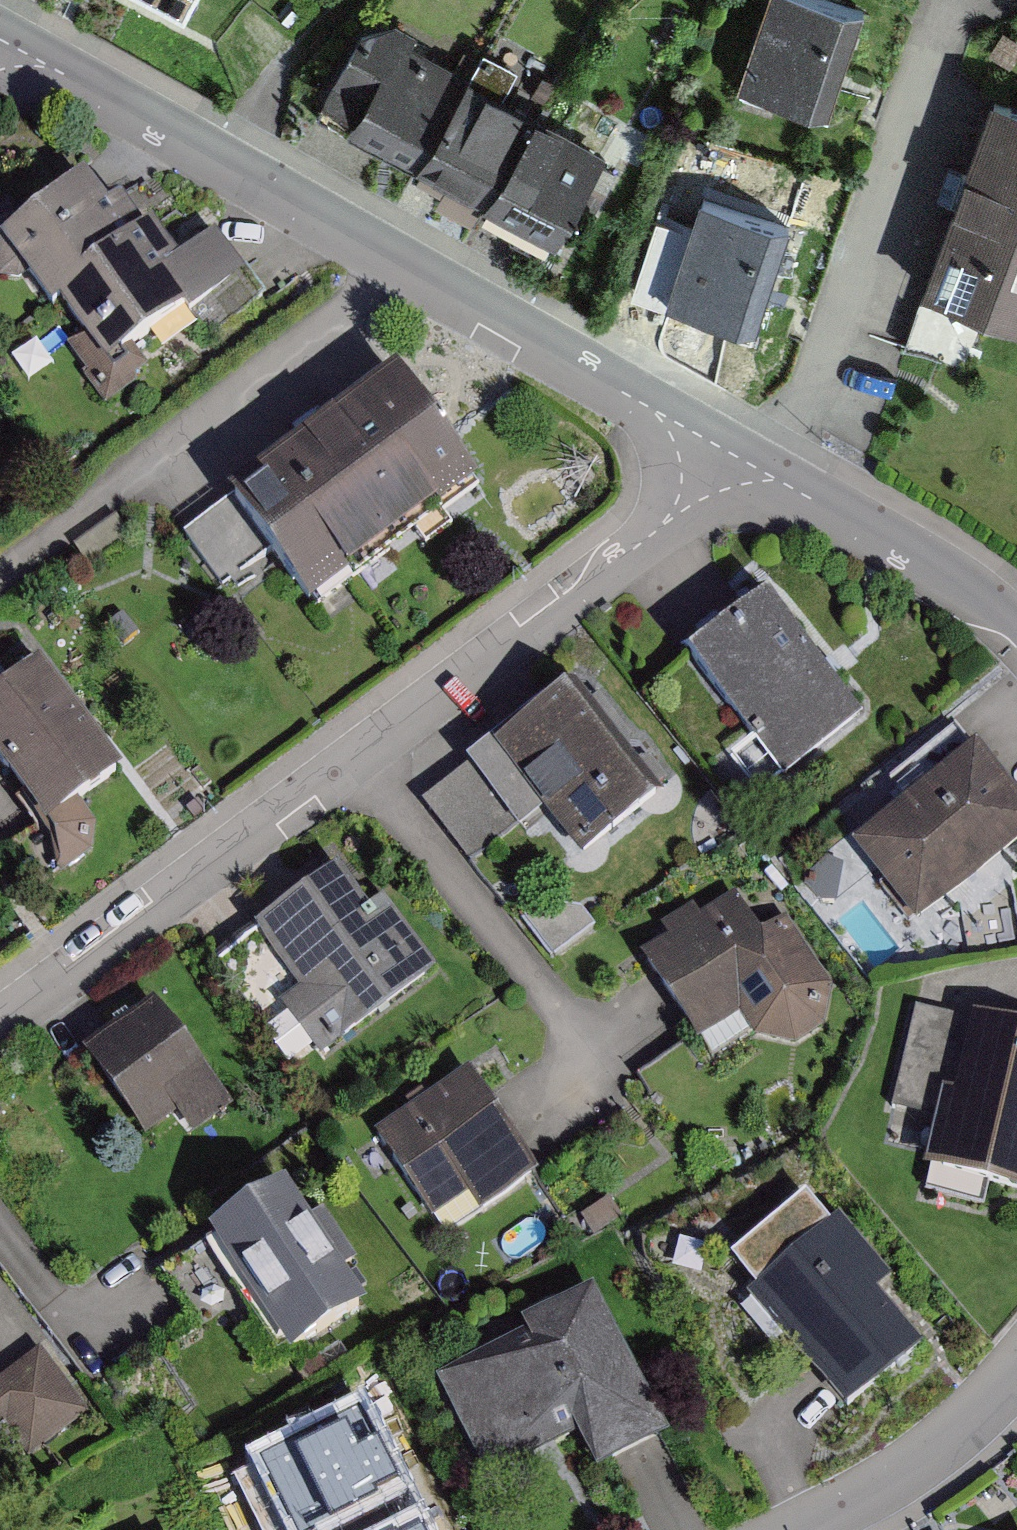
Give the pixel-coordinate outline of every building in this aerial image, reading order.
[(200,39),(221,0),(129,0),(200,39)] [(820,0),(779,0),(749,85),(825,112),(860,14),(820,0)] [(346,127),(415,167),(467,75),(398,36),(346,127)] [(415,167),(484,206),(536,115),(467,75),(415,167)] [(1002,100),(929,292),(1016,325),(1016,106),(1002,100)] [(484,206),(553,246),(606,155),(536,115),(484,206)] [(0,219),(0,262),(19,289),(37,276),(63,314),(80,302),(124,365),(193,317),(213,345),(267,307),(224,247),(193,269),(166,231),(155,239),(133,207),(119,217),(97,186),(30,232),(14,209),(0,219)] [(796,231),(713,205),(678,314),(761,340),(796,231)] [(415,384),(195,538),(231,589),(279,556),(320,613),(492,492),(415,384)] [(862,711),(779,603),(705,660),(788,768),(862,711)] [(6,774),(82,717),(41,663),(0,693),(0,766),(6,774)] [(542,810),(583,861),(664,795),(575,685),(552,704),(548,699),(467,764),(469,766),(517,825),(519,829),(542,810)] [(6,774),(47,828),(123,771),(82,717),(6,774)] [(987,753),(864,848),(919,918),(1016,841),(1016,792),(987,753)] [(517,825),(469,766),(423,803),(471,862),(517,825)] [(255,930),(299,988),(279,1003),(320,1057),(436,969),(381,898),(370,906),(339,866),(255,930)] [(786,917),(762,933),(735,893),(640,958),(698,1044),(740,1015),(756,1038),(796,1047),(823,1028),(833,986),(786,917)] [(552,953),(597,934),(584,904),(539,922),(552,953)] [(159,1002),(89,1053),(149,1136),(183,1111),(196,1130),(233,1104),(159,1002)] [(923,1008),(901,1101),(944,1111),(932,1162),(1016,1182),(1016,1030),(923,1008)] [(477,1071),(386,1126),(439,1213),(473,1192),(482,1207),(540,1173),(477,1071)] [(298,1189),(227,1234),(307,1358),(378,1313),(298,1189)] [(896,1280),(847,1222),(762,1292),(836,1383),(860,1363),(883,1391),(933,1350),(883,1290),(896,1280)] [(535,1339),(447,1378),(496,1488),(592,1446),(601,1467),(669,1437),(605,1292),(529,1325),(535,1339)] [(89,1413),(40,1349),(0,1380),(0,1430),(5,1426),(30,1458),(89,1413)] [(390,1480),(289,1529),(415,1529),(390,1480)]
